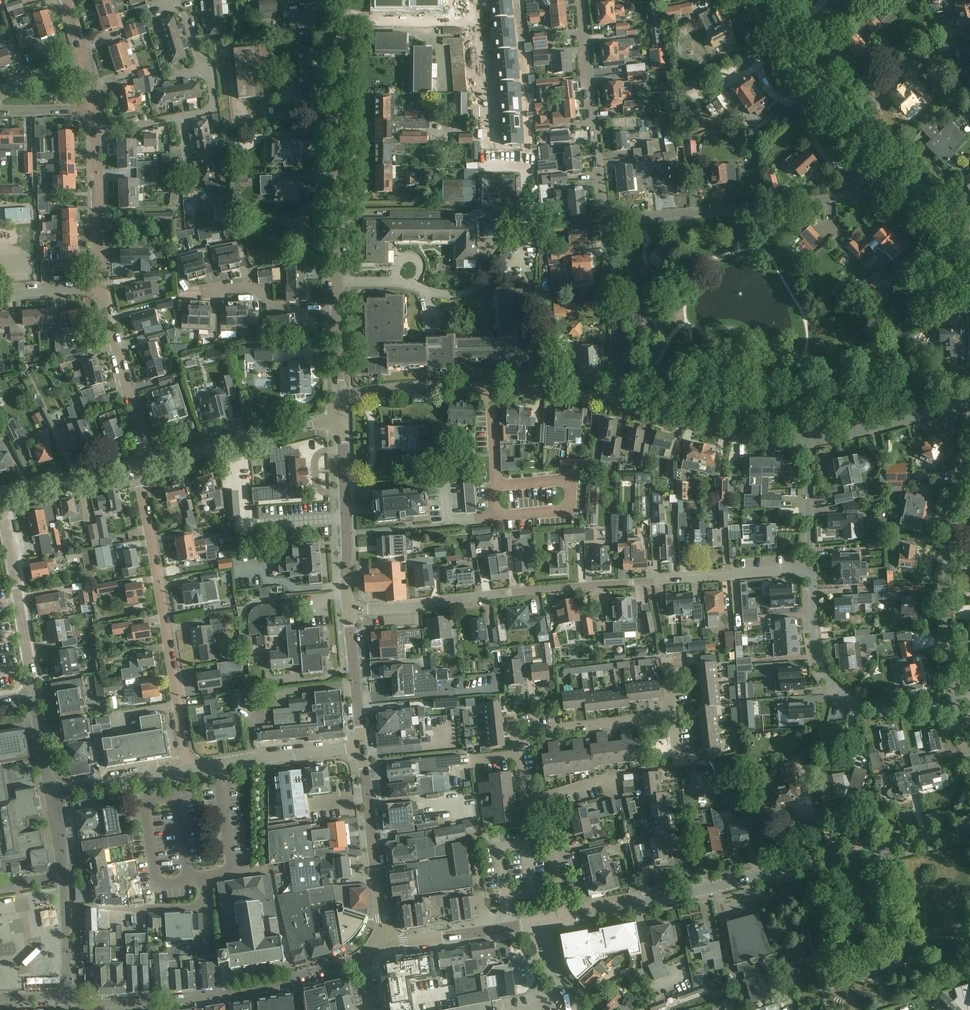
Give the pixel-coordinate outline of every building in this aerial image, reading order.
[(21,0),(6,5),(9,13),(13,11),(24,7),(21,0)] [(260,14),(276,13),(284,12),(290,11),(288,11),(288,2),(300,2),(300,4),(317,3),(317,0),(262,0),(248,2),(250,15),(260,14)] [(377,7),(473,9),(473,0),(377,0),(377,7)] [(565,11),(564,3),(565,3),(567,1),(567,0),(543,0),(543,2),(547,7),(551,6),(551,9),(544,10),(545,17),(545,16),(551,16),(551,13),(565,11)] [(624,10),(623,5),(614,6),(614,3),(613,0),(602,0),(596,1),(597,4),(596,4),(597,13),(624,10)] [(969,11),(969,0),(954,0),(957,13),(969,11)] [(97,8),(101,19),(115,15),(114,9),(118,8),(116,2),(97,8)] [(691,3),(665,8),(665,9),(661,10),(663,20),(667,20),(667,21),(681,18),(681,15),(693,13),(691,3)] [(222,5),(202,6),(202,12),(207,11),(208,21),(223,19),(222,5)] [(891,12),(885,5),(874,13),(881,21),(891,12)] [(26,13),(24,7),(13,11),(15,17),(26,13)] [(652,19),(653,26),(662,27),(660,8),(646,9),(649,13),(650,19),(652,19)] [(284,12),(284,19),(285,31),(299,30),(299,28),(316,27),(316,9),(290,11),(284,12)] [(34,28),(52,23),(47,10),(22,18),(25,25),(32,23),(34,28)] [(624,16),(624,10),(597,13),(598,21),(599,24),(616,23),(616,20),(620,20),(620,16),(624,16)] [(546,22),(552,21),(553,29),(566,27),(565,11),(551,13),(551,16),(545,16),(546,22)] [(730,44),(735,42),(720,11),(711,16),(708,11),(699,15),(715,47),(724,43),(726,48),(731,46),(730,44)] [(957,13),(960,29),(968,27),(967,24),(969,24),(969,11),(957,13)] [(115,15),(101,19),(105,31),(113,28),(113,31),(120,29),(115,15)] [(868,28),(860,35),(858,36),(856,34),(846,43),(851,49),(850,51),(854,55),(856,55),(857,55),(868,45),(866,43),(867,42),(867,41),(868,40),(868,38),(868,37),(868,36),(868,35),(868,33),(870,32),(875,36),(884,28),(872,15),(863,23),(868,28)] [(179,31),(184,29),(183,25),(177,26),(174,16),(160,20),(164,35),(179,31)] [(252,28),(251,17),(238,18),(239,28),(252,28)] [(514,17),(498,17),(498,31),(514,32),(514,17)] [(223,19),(208,21),(203,21),(203,26),(209,26),(210,36),(224,35),(223,19)] [(136,30),(145,27),(147,26),(145,20),(135,24),(136,30)] [(157,20),(151,21),(154,33),(160,32),(157,20)] [(25,38),(40,33),(42,40),(55,35),(52,23),(34,28),(34,29),(15,34),(20,50),(28,47),(25,38)] [(621,32),(629,31),(628,23),(615,24),(616,32),(621,32)] [(124,27),(126,33),(136,30),(135,24),(124,27)] [(145,27),(136,30),(138,36),(147,33),(145,27)] [(653,29),(655,48),(664,47),(662,28),(653,29)] [(128,39),(138,36),(136,30),(126,33),(128,39)] [(956,37),(955,30),(943,33),(945,39),(956,37)] [(179,31),(164,35),(168,49),(188,43),(187,39),(181,40),(179,31)] [(514,44),(514,32),(498,31),(498,43),(514,44)] [(532,34),(534,50),(548,48),(546,33),(532,34)] [(410,93),(429,94),(430,50),(412,49),(412,46),(406,45),(406,37),(377,36),(376,54),(405,55),(405,57),(408,57),(408,56),(411,56),(410,93)] [(966,42),(965,36),(943,41),(944,47),(959,47),(962,59),(969,58),(969,42),(966,42)] [(11,63),(10,59),(17,56),(11,40),(0,44),(0,48),(1,52),(0,52),(0,67),(11,63)] [(127,40),(124,41),(117,43),(118,46),(110,48),(114,60),(129,55),(127,50),(130,49),(127,40)] [(617,43),(616,43),(616,41),(610,41),(610,44),(600,45),(601,54),(628,51),(627,42),(617,43)] [(188,43),(168,49),(172,63),(187,59),(184,49),(189,48),(188,43)] [(239,99),(264,96),(259,46),(234,49),(239,99)] [(299,63),(299,69),(307,69),(307,60),(317,60),(317,48),(294,48),(294,63),(299,63)] [(532,50),(533,59),(533,63),(549,62),(548,48),(534,50),(532,50)] [(666,68),(664,48),(650,50),(652,69),(666,68)] [(929,49),(921,57),(925,61),(933,54),(929,49)] [(518,51),(499,51),(499,63),(519,63),(518,51)] [(629,56),(628,51),(601,54),(602,62),(603,62),(604,67),(611,66),(611,65),(615,65),(615,66),(624,65),(623,57),(629,56)] [(571,71),(569,53),(569,52),(561,53),(561,55),(551,56),(553,73),(571,71)] [(129,55),(114,60),(117,72),(125,70),(126,72),(133,70),(129,55)] [(307,69),(299,69),(295,69),(295,82),(300,82),(300,93),(317,93),(317,60),(307,60),(307,69)] [(519,63),(499,63),(499,76),(519,75),(519,63)] [(957,70),(960,78),(965,76),(969,89),(969,66),(957,70)] [(154,67),(149,68),(137,72),(139,78),(156,73),(154,67)] [(643,72),(627,73),(628,80),(632,80),(632,81),(644,79),(643,72)] [(690,90),(694,88),(699,85),(700,88),(707,84),(705,81),(707,81),(705,78),(703,76),(701,75),(696,78),(685,83),(679,87),(685,98),(692,94),(690,90)] [(145,78),(146,85),(153,84),(152,76),(145,78)] [(746,108),(750,114),(755,111),(757,115),(766,109),(763,105),(768,103),(763,95),(762,96),(754,85),(755,84),(754,83),(755,81),(753,78),(751,78),(750,76),(745,80),(744,79),(743,80),(744,81),(733,88),(740,99),(741,101),(740,102),(742,105),(744,105),(745,107),(745,108),(745,109),(746,108)] [(556,86),(562,85),(563,92),(556,93),(557,102),(559,102),(564,102),(574,100),(572,88),(571,88),(571,82),(562,82),(562,78),(535,81),(536,90),(556,88),(556,86)] [(184,85),(187,100),(202,98),(199,83),(190,85),(189,79),(183,80),(184,85)] [(170,82),(173,103),(187,100),(184,85),(175,87),(174,81),(170,82)] [(901,114),(902,113),(903,113),(909,108),(911,110),(918,104),(906,91),(912,86),(907,81),(903,84),(902,82),(898,86),(899,86),(888,95),(894,101),(893,103),(898,108),(898,110),(901,114)] [(173,103),(170,82),(165,83),(166,89),(156,90),(158,105),(173,103)] [(621,82),(604,84),(605,97),(632,95),(631,82),(621,83),(621,82)] [(520,83),(500,84),(500,95),(521,94),(520,83)] [(145,85),(136,86),(120,89),(124,108),(134,106),(134,105),(142,104),(141,94),(147,93),(145,85)] [(660,92),(661,98),(662,98),(662,100),(671,99),(670,92),(660,92)] [(467,116),(467,94),(455,94),(455,116),(467,116)] [(521,94),(500,95),(501,108),(522,107),(521,94)] [(632,100),(632,95),(605,97),(606,106),(609,105),(609,108),(623,107),(623,115),(643,113),(647,112),(646,105),(642,101),(633,101),(632,100)] [(395,120),(395,97),(376,97),(376,99),(372,99),(371,107),(375,107),(375,120),(395,120)] [(575,112),(574,100),(564,102),(559,102),(560,111),(564,110),(565,113),(552,114),(553,125),(569,123),(569,119),(574,118),(574,112),(575,112)] [(521,114),(502,114),(502,128),(521,128),(521,114)] [(535,124),(536,133),(549,131),(548,122),(544,123),(544,118),(535,119),(535,124)] [(190,133),(190,138),(210,135),(208,120),(193,122),(195,132),(190,133)] [(375,120),(375,142),(390,143),(390,144),(401,145),(401,144),(428,144),(428,133),(400,133),(400,129),(429,129),(429,120),(395,120),(375,120)] [(950,123),(939,133),(936,129),(937,128),(931,122),(922,130),(931,140),(928,144),(945,162),(946,161),(948,162),(949,160),(948,159),(953,155),(946,148),(949,145),(952,149),(964,138),(958,132),(960,131),(954,125),(953,126),(950,123)] [(18,149),(18,144),(25,144),(24,127),(16,127),(16,130),(12,130),(12,151),(12,156),(17,156),(17,149),(18,149)] [(521,128),(502,128),(502,139),(521,139),(521,128)] [(12,130),(0,130),(0,158),(6,157),(6,152),(12,151),(12,130)] [(638,131),(613,134),(615,151),(629,150),(628,136),(638,136),(638,131)] [(53,139),(54,152),(74,151),(74,132),(59,133),(60,139),(53,139)] [(119,155),(136,154),(136,147),(156,146),(156,134),(141,134),(141,141),(138,141),(118,141),(119,155)] [(473,144),(473,134),(460,134),(460,144),(473,144)] [(213,149),(210,135),(190,138),(191,143),(196,142),(198,152),(213,149)] [(685,138),(686,158),(697,157),(695,141),(693,141),(693,137),(685,138)] [(36,140),(36,153),(46,153),(46,152),(45,139),(36,140)] [(298,161),(299,140),(267,139),(267,147),(273,148),(272,162),(284,163),(284,166),(297,166),(297,161),(298,161)] [(401,145),(390,144),(390,143),(375,142),(375,157),(374,157),(373,158),(373,163),(374,164),(375,164),(375,166),(389,166),(389,151),(395,151),(395,153),(404,153),(404,145),(401,145)] [(634,157),(654,156),(653,146),(655,146),(654,142),(641,143),(641,148),(633,149),(634,157)] [(541,146),(542,160),(549,160),(549,155),(548,145),(541,146)] [(562,154),(555,155),(549,155),(549,160),(549,161),(550,161),(579,158),(578,147),(562,148),(562,154)] [(194,162),(195,167),(215,164),(213,149),(198,152),(199,161),(194,162)] [(75,164),(74,151),(54,152),(46,152),(46,153),(36,153),(36,160),(60,159),(61,164),(75,164)] [(228,152),(229,160),(242,159),(241,151),(228,152)] [(813,173),(820,166),(807,152),(796,161),(791,156),(786,161),(791,166),(787,169),(791,174),(795,170),(801,177),(810,170),(813,173)] [(32,153),(24,153),(24,174),(33,173),(32,153)] [(136,154),(119,155),(119,169),(140,168),(140,167),(147,167),(147,174),(158,173),(171,173),(170,164),(157,165),(157,161),(137,162),(136,154)] [(663,155),(655,156),(644,157),(645,165),(663,163),(662,156),(663,156),(663,155)] [(581,171),(579,158),(550,161),(551,169),(564,167),(564,172),(581,171)] [(614,180),(618,180),(644,177),(643,162),(634,163),(634,164),(616,166),(617,175),(614,175),(614,180)] [(679,178),(687,178),(685,163),(678,163),(665,164),(666,182),(672,182),(673,192),(680,192),(679,178)] [(61,164),(61,177),(75,176),(75,164),(61,164)] [(203,181),(205,181),(206,187),(222,186),(221,177),(218,178),(215,164),(195,167),(196,172),(201,171),(203,181)] [(728,165),(711,167),(712,176),(707,177),(708,185),(712,184),(712,185),(727,183),(727,181),(736,180),(734,164),(728,164),(728,165)] [(389,166),(375,166),(375,179),(392,179),(396,179),(396,166),(392,166),(389,166)] [(158,173),(147,174),(147,180),(140,180),(120,180),(120,194),(138,194),(137,186),(158,185),(158,173)] [(567,174),(550,175),(551,183),(567,181),(567,174)] [(778,188),(775,174),(766,176),(769,190),(778,188)] [(233,176),(234,183),(241,183),(248,183),(248,175),(233,176)] [(384,211),(384,218),(363,217),(362,262),(387,262),(387,241),(456,241),(456,259),(476,260),(476,221),(475,221),(475,220),(477,218),(481,218),(481,220),(483,220),(483,224),(490,227),(498,228),(506,227),(513,224),(513,220),(519,220),(519,175),(481,175),(481,211),(477,211),(473,215),(459,215),(459,221),(446,221),(446,211),(384,211)] [(652,176),(653,184),(661,184),(660,175),(652,176)] [(75,176),(61,177),(53,177),(53,190),(76,189),(75,176)] [(276,202),(300,201),(299,182),(272,184),(272,176),(260,177),(261,195),(275,194),(276,202)] [(645,191),(644,177),(618,180),(619,192),(636,190),(636,191),(645,191)] [(396,179),(392,179),(375,179),(375,192),(392,192),(392,187),(396,187),(396,179)] [(475,181),(444,181),(444,202),(475,201),(475,181)] [(550,206),(584,202),(582,187),(574,187),(574,192),(568,192),(567,189),(554,190),(555,199),(550,200),(550,206)] [(38,200),(52,200),(52,190),(37,190),(38,200)] [(138,194),(120,194),(121,208),(141,207),(159,206),(159,201),(138,201),(138,194)] [(215,221),(225,220),(223,196),(202,197),(202,206),(214,206),(215,221)] [(52,200),(38,200),(39,219),(42,219),(42,216),(50,216),(50,207),(57,207),(57,200),(49,201),(49,200),(52,200)] [(585,214),(584,202),(550,206),(547,206),(547,211),(556,211),(556,212),(568,211),(568,216),(569,216),(570,220),(584,218),(584,215),(585,214)] [(77,222),(76,209),(58,210),(58,218),(60,218),(60,222),(77,222)] [(229,211),(230,222),(237,222),(237,210),(229,211)] [(144,214),(144,219),(150,219),(150,222),(173,222),(172,213),(144,214)] [(315,251),(314,245),(314,230),(310,230),(309,218),(298,219),(299,230),(293,230),(293,232),(287,232),(287,245),(294,245),(294,246),(305,245),(305,252),(315,251)] [(55,230),(63,230),(63,235),(77,234),(77,222),(60,222),(60,223),(54,223),(55,230)] [(823,240),(810,227),(801,235),(814,249),(823,240)] [(884,227),(874,237),(866,244),(866,245),(861,249),(856,244),(849,250),(859,261),(871,249),(874,252),(878,248),(883,253),(886,250),(890,255),(888,256),(892,261),(894,259),(907,247),(904,244),(902,246),(896,240),(897,240),(884,227)] [(211,228),(204,229),(207,240),(213,238),(211,228)] [(576,228),(569,229),(569,236),(564,237),(564,243),(555,244),(556,251),(573,250),(572,243),(586,242),(586,241),(588,240),(587,236),(586,235),(586,230),(576,230),(576,228)] [(200,241),(207,240),(204,229),(198,231),(200,241)] [(59,242),(64,242),(64,247),(78,247),(77,234),(63,235),(47,236),(47,241),(58,240),(59,242)] [(226,244),(231,271),(240,269),(239,264),(241,263),(240,259),(246,258),(243,240),(226,244)] [(505,260),(517,244),(511,240),(499,256),(505,260)] [(145,250),(143,250),(122,251),(123,264),(134,264),(135,271),(149,270),(149,251),(155,251),(155,243),(143,244),(144,249),(145,250)] [(231,271),(226,244),(209,247),(213,264),(214,264),(213,264),(218,263),(219,267),(221,267),(222,273),(231,271)] [(78,247),(64,247),(49,248),(49,254),(61,254),(61,260),(69,260),(69,267),(78,267),(78,260),(78,247)] [(191,251),(198,279),(207,276),(205,270),(207,270),(206,266),(210,264),(211,265),(207,247),(191,251)] [(49,248),(40,248),(40,261),(50,261),(49,254),(49,248)] [(651,262),(653,265),(659,269),(669,255),(662,251),(659,250),(656,251),(653,253),(651,256),(650,259),(651,262)] [(198,279),(191,251),(176,255),(176,272),(177,272),(177,271),(184,269),(185,276),(187,275),(189,281),(198,279)] [(589,256),(572,258),(572,251),(552,253),(552,259),(562,258),(563,265),(566,265),(567,275),(566,275),(567,283),(575,282),(575,280),(587,279),(587,272),(589,270),(590,270),(589,256)] [(303,255),(273,258),(274,266),(304,263),(303,255)] [(306,274),(304,274),(304,267),(288,267),(288,281),(304,281),(304,279),(307,279),(306,274)] [(264,270),(266,283),(272,282),(271,269),(264,270)] [(176,270),(165,272),(166,279),(177,278),(176,270)] [(266,283),(264,270),(258,271),(259,284),(266,283)] [(145,282),(150,281),(160,280),(159,272),(144,274),(145,282)] [(869,296),(894,288),(891,278),(878,283),(877,281),(871,283),(872,288),(867,289),(869,296)] [(126,287),(128,299),(129,301),(145,298),(153,297),(150,281),(145,282),(142,283),(142,282),(132,284),(132,286),(126,287)] [(304,281),(288,281),(288,286),(287,286),(287,301),(307,301),(306,286),(304,286),(304,281)] [(363,304),(364,358),(368,358),(368,372),(383,372),(383,368),(426,367),(427,371),(454,371),(454,358),(461,358),(461,360),(488,360),(488,363),(529,362),(528,335),(517,335),(517,306),(523,306),(523,290),(495,290),(495,330),(498,330),(498,337),(455,338),(455,335),(445,335),(445,338),(425,338),(425,344),(402,344),(402,336),(405,336),(404,296),(385,296),(385,298),(367,298),(367,304),(363,304)] [(172,305),(171,297),(155,301),(157,309),(172,305)] [(199,330),(201,302),(191,302),(191,308),(189,308),(189,314),(182,314),(182,313),(181,329),(199,330)] [(201,302),(199,330),(216,331),(217,313),(217,314),(211,314),(211,309),(209,309),(210,303),(201,302)] [(576,313),(575,302),(553,304),(554,318),(566,318),(566,313),(576,313)] [(238,331),(238,326),(237,303),(228,303),(228,309),(226,309),(226,314),(220,314),(220,313),(220,331),(238,331)] [(247,303),(237,303),(238,326),(259,325),(259,311),(253,311),(253,315),(249,315),(248,309),(247,309),(247,303)] [(62,331),(63,342),(78,339),(75,326),(90,323),(86,308),(77,310),(77,308),(60,313),(62,331)] [(136,331),(158,325),(154,309),(132,315),(133,320),(131,320),(132,327),(134,326),(136,331)] [(53,310),(38,311),(39,324),(49,324),(49,329),(55,329),(54,310),(53,310)] [(24,325),(39,324),(38,311),(23,312),(24,325)] [(0,314),(0,327),(10,326),(10,325),(9,313),(0,314)] [(289,333),(295,333),(294,315),(287,315),(287,317),(262,318),(263,336),(289,334),(289,333)] [(907,330),(914,338),(928,326),(921,318),(907,330)] [(582,334),(581,321),(565,321),(566,336),(572,335),(572,339),(578,338),(578,337),(581,336),(581,334),(582,334)] [(966,324),(954,324),(954,331),(940,332),(940,343),(941,343),(941,357),(945,357),(966,357),(966,324)] [(168,336),(174,336),(175,328),(167,330),(168,336)] [(146,334),(148,340),(166,335),(164,329),(146,334)] [(158,358),(158,357),(154,341),(139,345),(143,362),(145,362),(145,361),(158,358)] [(246,346),(246,354),(256,354),(256,360),(272,360),(271,345),(246,346)] [(577,347),(579,375),(600,373),(598,345),(577,347)] [(65,357),(68,363),(79,360),(77,354),(65,357)] [(80,375),(101,370),(98,358),(96,358),(95,354),(88,358),(88,361),(82,362),(84,368),(78,370),(80,375)] [(145,361),(145,362),(149,378),(164,374),(160,357),(158,357),(158,358),(145,361)] [(310,395),(309,366),(303,366),(303,362),(289,362),(291,395),(296,395),(296,400),(306,399),(305,395),(310,395)] [(102,375),(101,370),(80,375),(80,377),(74,379),(75,385),(87,382),(88,386),(104,382),(105,381),(106,380),(105,376),(103,375),(102,375)] [(277,371),(241,370),(240,383),(276,384),(277,371)] [(160,386),(173,383),(171,376),(158,380),(160,386)] [(214,397),(207,399),(203,400),(208,421),(226,417),(223,407),(227,406),(228,404),(228,401),(239,399),(236,385),(233,386),(231,376),(219,379),(222,388),(213,391),(214,397)] [(157,399),(159,403),(147,406),(154,427),(157,426),(157,428),(161,430),(172,427),(174,424),(173,421),(189,416),(179,384),(152,392),(155,400),(157,399)] [(94,394),(83,396),(88,405),(96,401),(99,408),(113,402),(110,395),(106,396),(106,394),(95,399),(94,394)] [(89,411),(83,398),(77,400),(84,413),(89,411)] [(448,423),(460,424),(461,404),(450,404),(448,423)] [(473,405),(461,404),(460,424),(472,424),(473,405)] [(56,429),(45,407),(40,410),(51,432),(56,429)] [(506,425),(512,425),(512,432),(518,432),(519,408),(507,408),(504,408),(504,416),(507,416),(506,425)] [(531,409),(519,408),(518,432),(517,440),(525,441),(525,431),(525,426),(534,426),(535,418),(531,418),(531,409)] [(119,418),(116,410),(98,416),(102,425),(101,425),(107,442),(126,435),(119,418)] [(556,410),(555,425),(555,427),(546,426),(545,446),(554,447),(554,443),(566,444),(567,425),(568,425),(570,411),(556,410)] [(583,412),(570,411),(568,425),(567,441),(575,441),(575,438),(581,438),(581,426),(582,426),(583,412)] [(40,412),(32,416),(37,424),(44,420),(40,412)] [(72,420),(82,449),(87,447),(86,443),(94,440),(86,419),(78,421),(77,418),(72,420)] [(411,427),(411,421),(402,422),(402,419),(399,419),(397,418),(396,418),(395,419),(392,419),(392,428),(377,428),(378,449),(402,448),(402,452),(408,452),(408,456),(403,457),(403,456),(402,456),(403,468),(404,468),(423,467),(424,467),(423,455),(422,455),(423,456),(419,456),(419,450),(423,450),(423,441),(417,442),(416,436),(426,435),(425,427),(411,427)] [(622,439),(614,438),(617,421),(602,418),(601,426),(600,426),(597,440),(604,441),(603,447),(607,447),(606,456),(618,458),(622,439)] [(268,425),(267,419),(256,421),(257,427),(268,425)] [(20,439),(10,420),(2,424),(11,443),(20,439)] [(68,425),(59,428),(63,437),(67,450),(75,447),(77,451),(82,449),(72,420),(66,422),(68,425)] [(537,426),(536,442),(544,442),(544,426),(537,426)] [(48,429),(39,432),(43,445),(30,449),(32,457),(39,455),(40,462),(53,459),(49,445),(52,444),(48,429)] [(648,447),(641,446),(643,432),(629,429),(626,451),(639,453),(636,466),(645,467),(648,447)] [(675,442),(672,441),(673,437),(657,432),(653,445),(660,447),(658,454),(670,457),(675,442)] [(936,467),(938,463),(942,454),(939,452),(943,444),(930,437),(926,444),(924,443),(922,449),(923,449),(921,454),(922,455),(920,459),(936,467)] [(689,470),(697,472),(703,446),(695,443),(694,444),(690,443),(686,459),(684,458),(681,470),(689,472),(689,470)] [(5,452),(3,445),(0,446),(0,471),(13,468),(9,451),(5,452)] [(712,448),(703,446),(697,472),(712,475),(714,468),(712,467),(717,450),(712,449),(712,448)] [(292,448),(276,449),(270,449),(271,463),(276,462),(278,487),(253,489),(254,502),(302,498),(301,486),(307,486),(307,477),(307,469),(306,469),(306,460),(300,460),(299,451),(292,451),(292,448)] [(856,456),(844,458),(850,485),(853,499),(860,498),(859,493),(863,492),(859,473),(862,473),(865,472),(868,469),(869,466),(869,463),(868,460),(865,458),(862,457),(859,457),(857,457),(856,456)] [(850,485),(844,458),(827,462),(829,473),(835,472),(836,478),(841,477),(843,487),(850,485)] [(762,486),(762,474),(762,459),(750,459),(750,460),(745,460),(745,469),(750,469),(750,486),(752,486),(762,486)] [(769,495),(769,478),(773,478),(773,472),(779,472),(779,461),(774,460),(774,459),(762,459),(762,474),(762,486),(762,494),(769,495)] [(677,479),(677,462),(669,462),(668,479),(677,479)] [(905,465),(885,466),(885,481),(886,484),(901,483),(905,483),(905,465)] [(198,480),(201,492),(199,493),(200,503),(213,501),(214,508),(222,507),(219,491),(215,492),(214,487),(213,487),(211,477),(206,478),(205,477),(199,478),(200,479),(198,480)] [(719,502),(719,507),(728,507),(727,503),(728,503),(728,478),(716,478),(716,488),(720,488),(719,491),(715,491),(715,502),(719,502)] [(474,479),(464,480),(466,513),(476,512),(474,479)] [(586,481),(586,499),(594,500),(595,481),(586,481)] [(182,482),(176,483),(176,486),(165,488),(168,501),(185,498),(182,482)] [(679,499),(689,499),(689,483),(679,483),(679,499)] [(901,491),(901,483),(886,484),(886,490),(886,492),(901,491)] [(109,494),(105,495),(98,497),(100,510),(111,508),(111,509),(112,508),(113,511),(122,510),(120,500),(122,499),(120,492),(119,492),(118,489),(108,491),(109,494)] [(426,490),(403,493),(403,489),(401,489),(401,491),(374,493),(375,501),(373,501),(373,503),(370,503),(371,513),(374,513),(374,514),(376,514),(377,522),(400,520),(401,521),(405,521),(405,522),(413,521),(412,517),(428,515),(427,507),(426,490)] [(834,496),(835,501),(835,505),(853,502),(851,493),(834,496)] [(903,508),(906,509),(914,510),(920,511),(926,513),(928,504),(929,504),(930,500),(928,497),(924,496),(923,497),(906,493),(903,508)] [(762,496),(762,506),(782,507),(782,495),(769,495),(762,494),(762,496)] [(762,496),(752,496),(748,496),(748,506),(762,506),(762,496)] [(650,528),(650,497),(642,497),(642,528),(650,528)] [(58,521),(65,520),(63,511),(82,507),(81,499),(74,501),(74,498),(61,500),(61,502),(54,503),(58,521)] [(239,515),(238,499),(226,500),(227,516),(237,516),(239,515)] [(191,501),(184,502),(186,511),(192,510),(191,501)] [(24,519),(30,519),(54,514),(51,503),(24,508),(24,519)] [(843,504),(843,515),(830,516),(831,529),(844,528),(845,538),(857,538),(856,527),(857,527),(856,511),(859,511),(859,508),(858,503),(843,504)] [(663,505),(655,505),(656,524),(664,523),(663,505)] [(85,520),(82,507),(63,511),(65,520),(69,519),(70,523),(85,520)] [(727,512),(728,512),(728,508),(728,507),(719,507),(720,529),(728,528),(727,512)] [(914,510),(906,509),(904,514),(903,513),(901,520),(899,528),(913,530),(913,528),(923,529),(926,513),(920,511),(914,510)] [(54,514),(30,519),(33,537),(39,535),(43,556),(54,554),(57,553),(63,552),(59,528),(50,530),(51,533),(48,534),(47,527),(50,526),(49,522),(55,520),(54,514)] [(686,514),(678,514),(678,530),(686,530),(686,514)] [(623,517),(623,531),(628,531),(628,533),(633,533),(635,532),(635,518),(633,518),(633,517),(623,517)] [(97,524),(102,546),(106,546),(110,545),(112,544),(111,536),(109,537),(106,522),(97,524)] [(704,545),(703,524),(703,523),(695,523),(695,530),(693,530),(693,532),(686,532),(687,548),(700,548),(700,545),(704,545)] [(90,541),(91,541),(93,548),(102,546),(97,524),(87,526),(90,541)] [(564,542),(585,541),(584,524),(571,525),(571,527),(564,527),(564,542)] [(712,524),(703,524),(704,545),(708,545),(708,547),(721,547),(720,530),(712,530),(712,524)] [(742,531),(744,534),(744,539),(749,539),(749,537),(752,537),(752,534),(767,534),(776,534),(775,525),(756,526),(756,527),(754,527),(754,525),(742,525),(742,531)] [(894,526),(878,528),(879,537),(895,535),(894,526)] [(672,536),(671,536),(671,527),(664,527),(665,536),(659,536),(660,561),(673,561),(672,536)] [(503,540),(504,552),(512,552),(511,540),(512,539),(511,531),(511,529),(503,529),(503,532),(504,532),(505,540),(503,540)] [(776,549),(776,534),(767,534),(752,534),(752,537),(749,537),(749,539),(744,539),(744,534),(742,531),(739,531),(739,530),(729,530),(729,532),(730,532),(730,540),(739,540),(740,547),(757,546),(757,545),(768,545),(768,549),(776,549)] [(530,531),(519,532),(520,539),(531,538),(530,531)] [(211,539),(205,540),(194,542),(193,536),(177,538),(179,550),(211,544),(211,539)] [(382,537),(382,538),(381,540),(381,544),(383,546),(384,557),(401,556),(401,562),(407,562),(405,536),(382,537)] [(491,547),(489,536),(475,537),(476,548),(491,547)] [(639,539),(633,539),(628,539),(628,543),(628,553),(631,553),(632,570),(647,569),(646,552),(640,552),(639,539)] [(867,548),(883,547),(882,540),(866,541),(867,548)] [(277,559),(278,574),(290,573),(290,578),(309,576),(310,585),(322,584),(319,546),(316,546),(315,542),(293,544),(294,555),(291,555),(291,557),(283,558),(282,553),(277,554),(278,559),(277,559)] [(218,543),(211,544),(179,550),(180,561),(197,558),(196,554),(207,552),(208,559),(209,560),(216,559),(217,557),(216,552),(219,551),(218,543)] [(628,543),(622,543),(617,543),(618,553),(623,553),(624,570),(632,570),(631,553),(628,553),(628,543)] [(474,544),(467,546),(468,557),(476,556),(474,544)] [(899,544),(898,554),(899,554),(898,566),(915,569),(917,556),(914,556),(915,547),(899,544)] [(102,546),(93,548),(93,549),(91,550),(92,556),(96,555),(98,568),(113,565),(110,545),(106,546),(102,546)] [(423,550),(422,550),(423,560),(439,559),(437,546),(423,550)] [(592,547),(592,571),(610,571),(609,546),(592,547)] [(530,548),(521,549),(521,548),(515,548),(518,573),(534,571),(532,553),(530,553),(530,548)] [(137,557),(136,549),(117,552),(118,558),(125,556),(127,568),(122,568),(124,578),(136,576),(135,568),(139,567),(139,566),(141,566),(139,557),(137,557)] [(66,559),(82,556),(81,550),(71,552),(65,553),(66,559)] [(57,553),(59,561),(66,560),(66,559),(65,553),(64,553),(63,552),(57,553)] [(549,553),(551,574),(566,573),(565,552),(549,553)] [(497,555),(500,579),(509,578),(505,553),(497,554),(497,555)] [(497,555),(497,554),(488,556),(491,581),(500,579),(497,555)] [(834,571),(865,569),(865,562),(857,563),(856,554),(846,555),(846,554),(839,554),(839,555),(830,556),(832,571),(834,571)] [(220,567),(231,565),(230,557),(219,559),(220,567)] [(54,567),(53,559),(47,560),(47,563),(31,566),(33,579),(50,576),(48,568),(54,567)] [(387,602),(402,601),(402,600),(406,599),(405,584),(400,584),(400,579),(405,579),(405,573),(400,573),(399,564),(384,565),(385,568),(369,569),(369,577),(365,577),(366,592),(386,591),(387,602)] [(417,588),(433,586),(431,565),(415,567),(417,588)] [(454,570),(456,582),(456,586),(475,583),(473,571),(472,567),(454,570)] [(454,570),(454,568),(444,569),(445,584),(456,582),(454,570)] [(865,569),(834,571),(834,573),(832,575),(832,582),(835,583),(835,585),(843,585),(850,585),(850,584),(859,583),(858,575),(866,575),(865,569)] [(201,581),(218,578),(216,571),(200,574),(201,581)] [(887,579),(887,592),(895,592),(895,587),(894,581),(893,581),(892,572),(887,572),(887,579)] [(741,584),(751,584),(751,604),(761,604),(761,574),(741,574),(741,584)] [(887,592),(887,579),(873,579),(874,593),(887,592)] [(98,595),(119,591),(118,582),(96,586),(98,595)] [(195,603),(202,602),(213,600),(211,588),(207,589),(205,582),(199,583),(183,586),(184,592),(183,592),(183,597),(185,597),(185,599),(186,599),(187,604),(195,603)] [(135,602),(135,599),(137,599),(137,597),(143,596),(141,584),(119,587),(122,604),(135,602)] [(769,597),(771,597),(792,595),(791,584),(769,585),(769,597)] [(95,587),(88,588),(90,600),(97,599),(95,587)] [(66,609),(64,592),(46,595),(46,597),(37,598),(40,615),(48,614),(47,612),(66,609)] [(706,594),(707,612),(708,628),(717,627),(717,616),(719,616),(718,611),(723,611),(722,593),(706,594)] [(109,607),(121,605),(119,594),(107,596),(109,607)] [(685,596),(679,596),(680,607),(682,607),(683,611),(692,610),(692,606),(692,594),(685,594),(685,596)] [(742,609),(749,609),(748,594),(741,594),(742,609)] [(858,598),(854,599),(834,600),(836,621),(846,620),(845,613),(855,612),(855,606),(858,606),(858,605),(865,604),(866,613),(872,612),(877,611),(876,604),(873,604),(872,594),(857,595),(858,598)] [(680,607),(679,596),(672,596),(672,595),(666,595),(667,607),(680,607)] [(771,608),(794,607),(793,595),(792,595),(771,597),(771,608)] [(630,598),(621,599),(623,632),(636,631),(635,613),(636,612),(636,600),(631,600),(630,598)] [(917,617),(917,612),(915,612),(915,598),(901,598),(902,616),(911,615),(911,617),(912,619),(913,619),(914,620),(915,620),(916,619),(917,617)] [(556,602),(560,624),(579,621),(575,599),(556,602)] [(624,645),(623,632),(621,599),(612,599),(612,608),(610,608),(608,610),(608,611),(606,611),(607,622),(613,622),(613,634),(603,634),(604,646),(624,645)] [(248,617),(248,622),(249,636),(260,635),(260,639),(257,640),(258,648),(266,648),(267,654),(270,654),(271,670),(294,668),(294,666),(302,665),(303,675),(327,673),(326,657),(328,657),(327,644),(325,644),(323,629),(299,631),(300,633),(292,633),(290,618),(280,619),(279,615),(282,615),(281,604),(262,605),(257,606),(253,609),(250,612),(248,617)] [(529,627),(535,626),(537,637),(547,635),(544,617),(534,618),(534,619),(528,620),(527,607),(506,609),(508,627),(517,626),(517,630),(529,628),(529,627)] [(742,609),(742,616),(757,615),(757,608),(749,609),(742,609)] [(641,614),(645,635),(654,633),(651,612),(641,614)] [(673,621),(684,620),(683,613),(672,614),(673,621)] [(210,617),(211,626),(191,629),(194,646),(200,645),(202,661),(216,659),(212,633),(226,631),(224,615),(210,617)] [(757,615),(742,616),(743,623),(758,622),(757,615)] [(428,619),(430,640),(451,638),(449,617),(428,619)] [(595,635),(592,618),(580,620),(583,637),(595,635)] [(795,631),(795,630),(795,618),(773,620),(773,626),(770,626),(770,633),(771,633),(795,631)] [(51,643),(62,641),(63,648),(78,645),(77,639),(67,640),(65,632),(71,631),(69,619),(50,622),(51,629),(49,629),(51,643)] [(496,627),(485,628),(484,620),(469,621),(471,641),(485,639),(486,645),(490,644),(491,652),(499,651),(496,627)] [(133,626),(132,622),(112,625),(113,635),(133,632),(134,639),(151,637),(150,634),(151,634),(150,630),(149,630),(148,624),(133,626)] [(368,648),(369,648),(370,659),(397,657),(397,659),(405,658),(404,644),(412,644),(412,639),(421,639),(420,629),(371,633),(371,635),(372,636),(368,640),(369,644),(368,644),(368,648)] [(796,630),(795,630),(795,631),(771,633),(772,639),(775,639),(775,644),(797,643),(797,642),(796,630)] [(741,632),(734,632),(735,647),(742,647),(741,632)] [(559,648),(557,634),(549,635),(551,649),(559,648)] [(868,652),(876,651),(874,635),(857,636),(858,644),(858,643),(859,645),(866,644),(868,652)] [(253,655),(252,637),(241,638),(242,656),(253,655)] [(666,646),(667,654),(682,652),(681,638),(673,639),(674,645),(666,646)] [(459,654),(458,639),(450,640),(449,640),(450,655),(459,654)] [(705,641),(688,643),(689,652),(706,651),(705,641)] [(773,651),(777,651),(777,657),(799,655),(798,642),(797,642),(797,643),(775,644),(773,644),(773,651)] [(859,657),(860,656),(859,645),(858,643),(858,644),(838,645),(839,654),(842,654),(843,667),(859,665),(859,657)] [(900,645),(902,655),(911,653),(909,643),(900,645)] [(523,646),(525,662),(532,661),(533,661),(533,660),(531,645),(523,646)] [(532,661),(532,667),(531,667),(533,680),(549,678),(547,666),(551,665),(548,645),(540,646),(542,659),(533,660),(533,661),(532,661)] [(52,659),(53,666),(70,663),(78,662),(76,649),(52,653),(53,659),(52,659)] [(143,677),(142,667),(155,665),(153,651),(137,654),(137,655),(130,656),(131,662),(129,662),(130,668),(121,670),(123,680),(143,677)] [(121,652),(101,657),(102,663),(123,659),(121,652)] [(525,662),(518,652),(519,654),(510,661),(504,661),(507,685),(522,684),(520,663),(525,662)] [(904,660),(900,661),(902,668),(904,668),(913,666),(912,659),(911,659),(910,657),(912,656),(911,653),(902,655),(902,658),(904,658),(904,660)] [(736,665),(751,664),(751,657),(736,658),(736,665)] [(824,667),(836,666),(835,658),(824,658),(824,667)] [(241,660),(221,663),(223,671),(199,675),(201,689),(202,689),(203,694),(213,693),(213,687),(221,686),(221,680),(232,679),(231,671),(242,669),(241,660)] [(487,680),(499,680),(498,662),(487,663),(487,680)] [(699,675),(716,673),(715,662),(697,664),(699,675)] [(70,663),(53,666),(54,672),(56,672),(56,677),(80,674),(79,668),(71,669),(70,663)] [(751,664),(736,665),(737,672),(752,671),(751,664)] [(420,675),(420,672),(419,665),(416,666),(416,665),(372,668),(373,678),(382,677),(382,678),(392,678),(412,676),(420,675)] [(920,665),(914,666),(913,666),(904,668),(905,677),(903,678),(902,679),(903,685),(905,687),(909,686),(910,691),(923,688),(922,683),(923,682),(920,665)] [(775,681),(775,680),(779,680),(801,679),(801,678),(800,667),(773,669),(773,681),(775,681)] [(452,669),(437,670),(436,670),(437,680),(453,679),(452,669)] [(438,693),(437,680),(436,670),(431,671),(420,672),(420,675),(412,676),(392,678),(393,689),(388,689),(388,697),(414,696),(416,695),(438,693)] [(718,683),(716,673),(699,675),(700,685),(718,683)] [(241,676),(243,690),(250,689),(249,675),(241,676)] [(83,677),(50,683),(55,709),(59,709),(60,717),(88,713),(83,677)] [(775,680),(775,681),(775,692),(780,692),(803,690),(802,678),(801,678),(801,679),(779,680),(775,680)] [(647,683),(649,700),(660,699),(658,681),(647,683)] [(135,694),(143,693),(144,698),(160,695),(158,682),(124,688),(126,698),(136,696),(135,694)] [(104,692),(105,693),(124,690),(122,683),(103,686),(104,688),(104,692)] [(647,683),(636,684),(638,702),(649,700),(647,683)] [(719,694),(718,683),(700,685),(701,696),(719,694)] [(628,703),(638,702),(636,684),(625,685),(626,690),(628,703)] [(574,709),(572,692),(571,685),(560,686),(563,711),(574,709)] [(231,691),(234,710),(243,708),(241,690),(231,691)] [(584,690),(572,692),(574,709),(585,708),(586,708),(584,695),(585,695),(584,690)] [(626,690),(615,691),(617,709),(629,707),(628,703),(626,690)] [(289,700),(289,708),(327,704),(341,703),(340,691),(302,694),(303,699),(289,700)] [(604,692),(607,710),(617,709),(615,691),(604,692)] [(604,692),(594,694),(596,711),(607,710),(604,692)] [(594,694),(585,695),(584,695),(586,708),(585,708),(586,712),(596,711),(594,694)] [(701,696),(702,707),(716,705),(720,705),(719,694),(701,696)] [(217,704),(215,695),(203,697),(204,706),(210,705),(217,704)] [(249,699),(250,710),(264,709),(264,698),(249,699)] [(434,709),(457,707),(456,699),(433,700),(434,709)] [(778,711),(789,713),(789,719),(794,719),(794,723),(803,722),(803,718),(813,718),(813,712),(815,712),(814,704),(812,704),(809,704),(809,703),(807,703),(807,704),(804,704),(804,702),(777,704),(778,711)] [(342,714),(341,703),(327,704),(289,708),(289,709),(273,710),(274,721),(321,716),(342,714)] [(483,704),(484,715),(501,714),(500,703),(483,704)] [(209,741),(223,738),(219,717),(218,714),(217,704),(210,705),(212,716),(205,717),(206,725),(205,725),(206,731),(207,731),(209,741)] [(698,707),(699,718),(717,716),(716,705),(702,707),(698,707)] [(376,712),(377,721),(406,718),(406,715),(405,709),(376,712)] [(219,717),(223,738),(236,736),(235,728),(240,727),(239,719),(237,719),(236,713),(233,714),(233,713),(223,715),(223,713),(218,714),(219,717)] [(97,757),(105,755),(107,767),(171,757),(167,733),(164,734),(160,714),(140,717),(143,733),(103,740),(102,730),(111,729),(109,716),(96,719),(97,725),(92,726),(95,741),(97,757)] [(298,730),(303,729),(343,725),(342,714),(321,716),(274,721),(274,725),(262,726),(263,732),(260,733),(298,730)] [(418,714),(406,715),(406,718),(377,721),(377,722),(375,722),(377,749),(403,746),(402,743),(421,741),(418,714)] [(485,726),(502,724),(501,714),(484,715),(485,726)] [(752,715),(742,716),(742,729),(753,728),(752,715)] [(718,727),(717,716),(699,718),(701,729),(718,727)] [(86,738),(86,734),(91,733),(89,720),(84,721),(83,717),(61,721),(62,728),(61,729),(62,734),(63,734),(65,742),(86,738)] [(485,726),(485,737),(503,735),(502,724),(485,726)] [(343,725),(303,729),(304,737),(307,737),(308,741),(345,738),(343,725)] [(821,743),(828,742),(837,740),(836,733),(843,732),(842,725),(826,727),(819,729),(821,743)] [(719,737),(718,727),(701,729),(702,739),(719,737)] [(0,873),(0,872),(33,867),(35,868),(36,873),(49,871),(48,866),(49,864),(55,863),(53,850),(47,851),(47,848),(45,849),(42,832),(41,832),(39,818),(40,818),(38,806),(40,806),(38,798),(38,794),(36,794),(35,787),(33,787),(28,759),(30,758),(29,751),(28,749),(30,749),(30,747),(28,739),(28,736),(26,737),(25,728),(23,728),(0,732),(0,873)] [(920,730),(920,732),(914,733),(916,743),(922,741),(924,748),(926,747),(927,753),(941,750),(936,730),(931,731),(930,728),(920,730)] [(304,737),(303,729),(298,730),(260,733),(261,742),(304,737)] [(905,740),(898,742),(895,731),(889,732),(888,729),(879,731),(882,744),(884,743),(886,754),(900,751),(901,755),(908,754),(905,740)] [(615,743),(617,764),(630,763),(626,730),(620,731),(622,742),(615,743)] [(631,730),(626,730),(630,763),(642,761),(640,740),(632,741),(631,730)] [(605,766),(601,733),(596,734),(598,745),(590,746),(591,750),(593,767),(605,766)] [(607,733),(601,733),(605,766),(617,764),(615,743),(608,744),(607,733)] [(503,735),(485,737),(486,748),(504,746),(503,735)] [(721,748),(719,737),(702,739),(703,750),(721,748)] [(581,772),(577,740),(572,741),(573,752),(566,753),(569,774),(581,772)] [(582,740),(577,740),(581,772),(594,771),(593,767),(591,750),(584,751),(582,740)] [(97,757),(95,741),(78,744),(77,742),(69,744),(70,746),(68,746),(69,754),(64,755),(65,764),(71,763),(73,774),(89,772),(88,764),(98,762),(97,757)] [(558,742),(553,743),(557,775),(569,774),(566,753),(559,754),(558,742)] [(557,775),(553,743),(548,744),(549,755),(542,756),(544,777),(557,775)] [(926,764),(938,762),(939,761),(938,754),(924,757),(926,764)] [(411,760),(411,761),(386,764),(388,778),(389,778),(430,774),(441,772),(441,774),(448,773),(447,767),(461,765),(459,755),(411,760)] [(855,767),(855,768),(854,768),(851,776),(846,777),(845,774),(821,778),(825,797),(844,796),(848,786),(860,790),(866,772),(869,764),(868,759),(859,756),(855,767)] [(731,770),(729,760),(722,761),(724,771),(731,770)] [(879,768),(878,761),(871,763),(872,769),(879,768)] [(911,768),(917,794),(918,794),(914,781),(919,780),(920,787),(932,784),(933,787),(948,784),(946,774),(940,775),(939,769),(938,762),(926,764),(920,766),(911,768)] [(801,793),(794,763),(780,766),(784,786),(764,791),(765,798),(770,797),(772,807),(775,808),(779,807),(781,805),(780,803),(793,800),(793,799),(795,799),(794,798),(798,797),(801,793)] [(308,794),(308,795),(330,792),(327,767),(305,770),(306,770),(279,773),(284,816),(306,813),(303,794),(308,794)] [(909,796),(917,794),(911,768),(903,769),(904,773),(891,775),(893,782),(890,783),(894,801),(904,799),(903,796),(909,794),(909,796)] [(478,783),(479,788),(511,785),(510,772),(489,775),(490,782),(478,783)] [(643,786),(661,783),(659,773),(642,775),(643,786)] [(433,793),(430,774),(389,778),(390,786),(385,787),(386,798),(409,795),(409,796),(427,794),(433,793)] [(697,774),(695,774),(689,775),(691,785),(693,785),(695,798),(713,795),(710,775),(697,777),(697,774)] [(662,794),(661,783),(643,786),(634,787),(623,788),(624,794),(635,793),(634,791),(643,790),(644,797),(649,796),(662,794)] [(511,785),(479,788),(480,793),(491,792),(492,799),(513,797),(511,785)] [(649,796),(650,807),(668,804),(667,793),(662,794),(649,796)] [(481,808),(482,813),(514,809),(513,797),(492,799),(493,806),(481,808)] [(615,802),(615,800),(608,801),(611,816),(618,814),(617,813),(615,802)] [(621,800),(615,802),(617,813),(624,812),(621,800)] [(382,805),(384,820),(413,817),(413,811),(418,810),(417,802),(411,803),(411,802),(382,805)] [(669,815),(668,804),(650,807),(652,818),(669,815)] [(117,807),(109,808),(78,813),(83,843),(121,836),(117,807)] [(515,822),(514,809),(482,813),(482,818),(494,817),(494,824),(515,822)] [(600,812),(588,814),(587,809),(569,812),(572,824),(596,819),(601,818),(600,812)] [(711,809),(714,828),(703,831),(701,821),(691,823),(694,834),(692,835),(694,842),(701,840),(704,855),(721,851),(718,839),(718,835),(724,833),(720,815),(711,809)] [(415,831),(414,826),(417,825),(417,831),(439,828),(437,814),(418,816),(413,817),(384,820),(385,830),(397,829),(398,833),(415,831)] [(670,826),(669,815),(652,818),(646,818),(647,829),(653,828),(670,826)] [(749,844),(747,834),(753,833),(749,817),(733,821),(734,827),(730,828),(734,847),(749,844)] [(132,835),(129,818),(124,819),(127,835),(132,835)] [(583,833),(585,839),(593,837),(590,826),(598,825),(596,819),(572,824),(574,835),(583,833)] [(399,863),(399,862),(449,855),(447,844),(467,841),(466,835),(480,833),(479,820),(464,822),(465,825),(436,829),(435,828),(419,830),(419,831),(396,834),(397,838),(395,840),(395,841),(389,842),(386,845),(389,864),(399,863)] [(312,851),(345,847),(346,847),(343,823),(328,825),(329,827),(320,828),(310,829),(312,851)] [(346,854),(345,847),(312,851),(310,829),(309,825),(284,829),(284,824),(269,827),(270,864),(289,862),(288,861),(315,858),(345,854),(346,854)] [(653,828),(654,839),(667,837),(667,838),(670,837),(672,837),(672,836),(674,836),(675,835),(674,829),(673,828),(671,828),(670,826),(653,828)] [(127,835),(121,836),(83,843),(87,868),(136,859),(132,835),(127,835)] [(650,840),(651,851),(668,849),(668,845),(670,845),(671,843),(670,837),(667,838),(667,837),(654,839),(650,840)] [(590,850),(603,847),(605,847),(604,840),(589,843),(590,850)] [(475,897),(471,874),(473,873),(468,842),(449,845),(450,859),(401,865),(401,866),(394,867),(395,872),(390,873),(397,927),(402,927),(402,930),(427,927),(427,925),(450,922),(450,923),(475,920),(474,916),(479,916),(476,897),(475,897)] [(603,847),(590,850),(580,852),(589,895),(603,893),(603,891),(614,889),(614,888),(617,888),(618,886),(617,878),(616,877),(612,878),(611,872),(610,872),(606,852),(605,847),(603,847)] [(669,851),(668,849),(651,851),(653,866),(660,866),(659,861),(670,859),(672,859),(673,857),(672,852),(671,851),(669,851)] [(334,859),(346,858),(345,854),(315,858),(288,861),(289,862),(291,879),(322,876),(320,861),(334,860),(334,859)] [(320,861),(322,876),(323,888),(333,887),(332,879),(336,879),(350,878),(348,858),(346,858),(334,859),(334,860),(320,861)] [(136,859),(87,868),(92,903),(142,895),(136,859)] [(228,951),(218,952),(218,957),(219,957),(219,959),(219,960),(219,965),(229,963),(230,967),(229,967),(229,969),(231,969),(231,970),(232,970),(232,968),(234,968),(235,968),(236,968),(236,967),(240,967),(241,967),(242,967),(244,967),(244,968),(245,968),(245,966),(247,966),(255,965),(257,965),(257,966),(259,966),(258,964),(260,964),(268,963),(270,963),(270,964),(272,964),(271,962),(273,962),(274,962),(275,962),(275,961),(279,960),(279,961),(280,961),(281,961),(283,961),(283,962),(285,962),(284,960),(286,960),(286,958),(285,959),(284,956),(283,951),(284,951),(283,950),(282,946),(283,946),(283,945),(282,945),(282,941),(282,938),(282,936),(281,936),(280,935),(280,934),(279,934),(279,931),(279,929),(278,926),(278,924),(277,921),(277,918),(277,917),(270,875),(262,877),(262,876),(226,882),(218,883),(224,927),(239,925),(240,932),(240,933),(239,933),(240,934),(237,934),(237,938),(238,940),(238,943),(237,943),(237,944),(233,945),(233,944),(231,944),(230,944),(229,943),(228,943),(228,945),(226,945),(227,947),(227,946),(228,951)] [(323,888),(322,876),(291,879),(293,893),(307,891),(323,888)] [(351,884),(333,887),(336,906),(348,910),(366,916),(367,916),(367,915),(366,915),(368,908),(367,889),(352,890),(351,884)] [(307,891),(293,893),(277,895),(281,913),(293,962),(311,957),(312,958),(331,953),(330,951),(324,931),(320,932),(315,934),(314,931),(307,891)] [(338,918),(342,944),(343,944),(342,943),(343,943),(343,946),(344,945),(348,942),(349,942),(349,941),(354,936),(355,936),(359,930),(360,930),(360,929),(363,924),(364,924),(364,923),(366,916),(348,910),(336,906),(338,918)] [(83,969),(84,968),(95,968),(95,965),(96,965),(95,931),(99,931),(99,930),(98,909),(80,910),(82,959),(84,960),(84,968),(83,968),(83,969)] [(180,941),(181,958),(183,958),(183,960),(192,959),(192,957),(192,951),(195,950),(193,927),(192,914),(192,911),(179,912),(176,912),(176,911),(164,912),(164,914),(165,924),(167,942),(180,941)] [(147,924),(148,952),(151,952),(153,992),(170,991),(169,972),(167,942),(165,924),(164,914),(147,913),(148,924),(147,924)] [(203,929),(202,913),(194,914),(195,930),(203,929)] [(737,965),(739,972),(743,970),(752,1002),(777,995),(769,964),(773,962),(771,955),(773,955),(758,913),(727,922),(734,965),(737,965)] [(324,931),(330,951),(332,951),(337,948),(337,947),(342,944),(338,918),(324,920),(325,928),(320,929),(320,932),(324,931)] [(570,970),(575,977),(577,980),(600,960),(605,958),(605,954),(628,950),(630,955),(641,953),(636,923),(599,930),(600,932),(587,935),(586,932),(562,937),(566,957),(567,957),(567,961),(566,961),(567,962),(570,970)] [(707,931),(705,931),(704,924),(698,925),(697,923),(689,924),(690,927),(688,927),(690,934),(686,935),(688,943),(691,942),(693,949),(694,949),(695,953),(703,951),(705,960),(714,958),(711,944),(708,945),(707,939),(709,938),(707,931)] [(652,929),(656,946),(652,946),(656,962),(649,965),(655,980),(668,974),(661,960),(658,945),(674,942),(673,940),(678,939),(675,926),(670,927),(670,925),(652,929)] [(95,968),(95,975),(96,991),(96,995),(117,994),(116,974),(107,975),(107,964),(110,964),(110,948),(109,931),(104,931),(104,929),(99,930),(99,931),(95,931),(96,965),(95,965),(95,968)] [(128,993),(149,992),(148,952),(147,933),(126,934),(128,991),(128,993)] [(182,990),(181,967),(181,958),(180,941),(167,942),(169,972),(170,991),(182,990)] [(450,949),(454,977),(458,1006),(490,1000),(490,1001),(501,999),(501,996),(497,997),(496,986),(488,987),(486,976),(476,977),(476,978),(467,979),(467,977),(468,976),(476,975),(476,970),(479,970),(477,959),(496,956),(493,942),(452,948),(452,949),(450,949)] [(110,948),(110,964),(107,964),(107,975),(116,974),(117,994),(127,994),(127,982),(127,981),(126,971),(125,947),(110,948)] [(200,955),(201,964),(199,965),(201,988),(216,987),(216,984),(212,947),(206,947),(201,948),(202,955),(200,955)] [(454,977),(450,949),(439,951),(441,969),(446,968),(448,978),(454,977)] [(383,985),(384,985),(385,994),(384,995),(386,1009),(410,1009),(405,978),(419,976),(420,981),(436,978),(432,953),(403,957),(390,959),(390,962),(384,963),(385,971),(381,972),(383,985)] [(602,961),(594,970),(592,968),(579,981),(586,990),(606,971),(604,969),(607,966),(609,968),(612,965),(615,968),(621,961),(616,956),(612,961),(609,958),(604,963),(602,961)] [(187,962),(187,966),(181,967),(182,990),(195,989),(195,981),(193,962),(187,962)] [(909,963),(900,965),(902,976),(912,974),(909,963)] [(631,967),(620,972),(623,978),(634,973),(631,967)] [(497,997),(501,996),(516,994),(513,972),(498,975),(499,985),(496,986),(497,997)] [(85,975),(83,975),(83,989),(84,992),(96,991),(95,975),(85,975)] [(342,1009),(356,1009),(349,978),(337,981),(342,1003),(340,1004),(342,1009)] [(337,981),(326,983),(326,984),(332,1009),(342,1009),(340,1004),(342,1003),(337,981)] [(712,984),(715,990),(722,986),(718,981),(712,984)] [(326,984),(304,989),(307,1009),(332,1009),(326,984)] [(961,986),(969,1009),(969,992),(968,985),(968,984),(961,986)] [(679,1001),(706,991),(705,990),(707,990),(706,985),(677,996),(679,1001)] [(961,986),(955,988),(955,989),(958,997),(953,1003),(944,994),(935,1003),(940,1007),(937,1009),(969,1009),(961,986)] [(597,1003),(604,1009),(614,1009),(624,999),(613,988),(597,1003)] [(429,1003),(439,1002),(438,990),(428,991),(429,1003)] [(663,1001),(673,998),(671,991),(661,994),(663,1001)] [(293,994),(285,995),(285,994),(258,999),(254,999),(255,1009),(294,1009),(293,994)] [(453,995),(444,996),(445,1003),(454,1002),(453,995)] [(241,1002),(242,1009),(255,1009),(254,999),(250,1000),(241,1002)] [(492,1001),(446,1009),(444,1009),(494,1009),(492,1001)] [(666,1007),(663,1001),(649,1006),(650,1009),(658,1009),(666,1007)] [(227,1004),(227,1005),(227,1009),(242,1009),(241,1002),(233,1003),(230,1004),(227,1004)]
